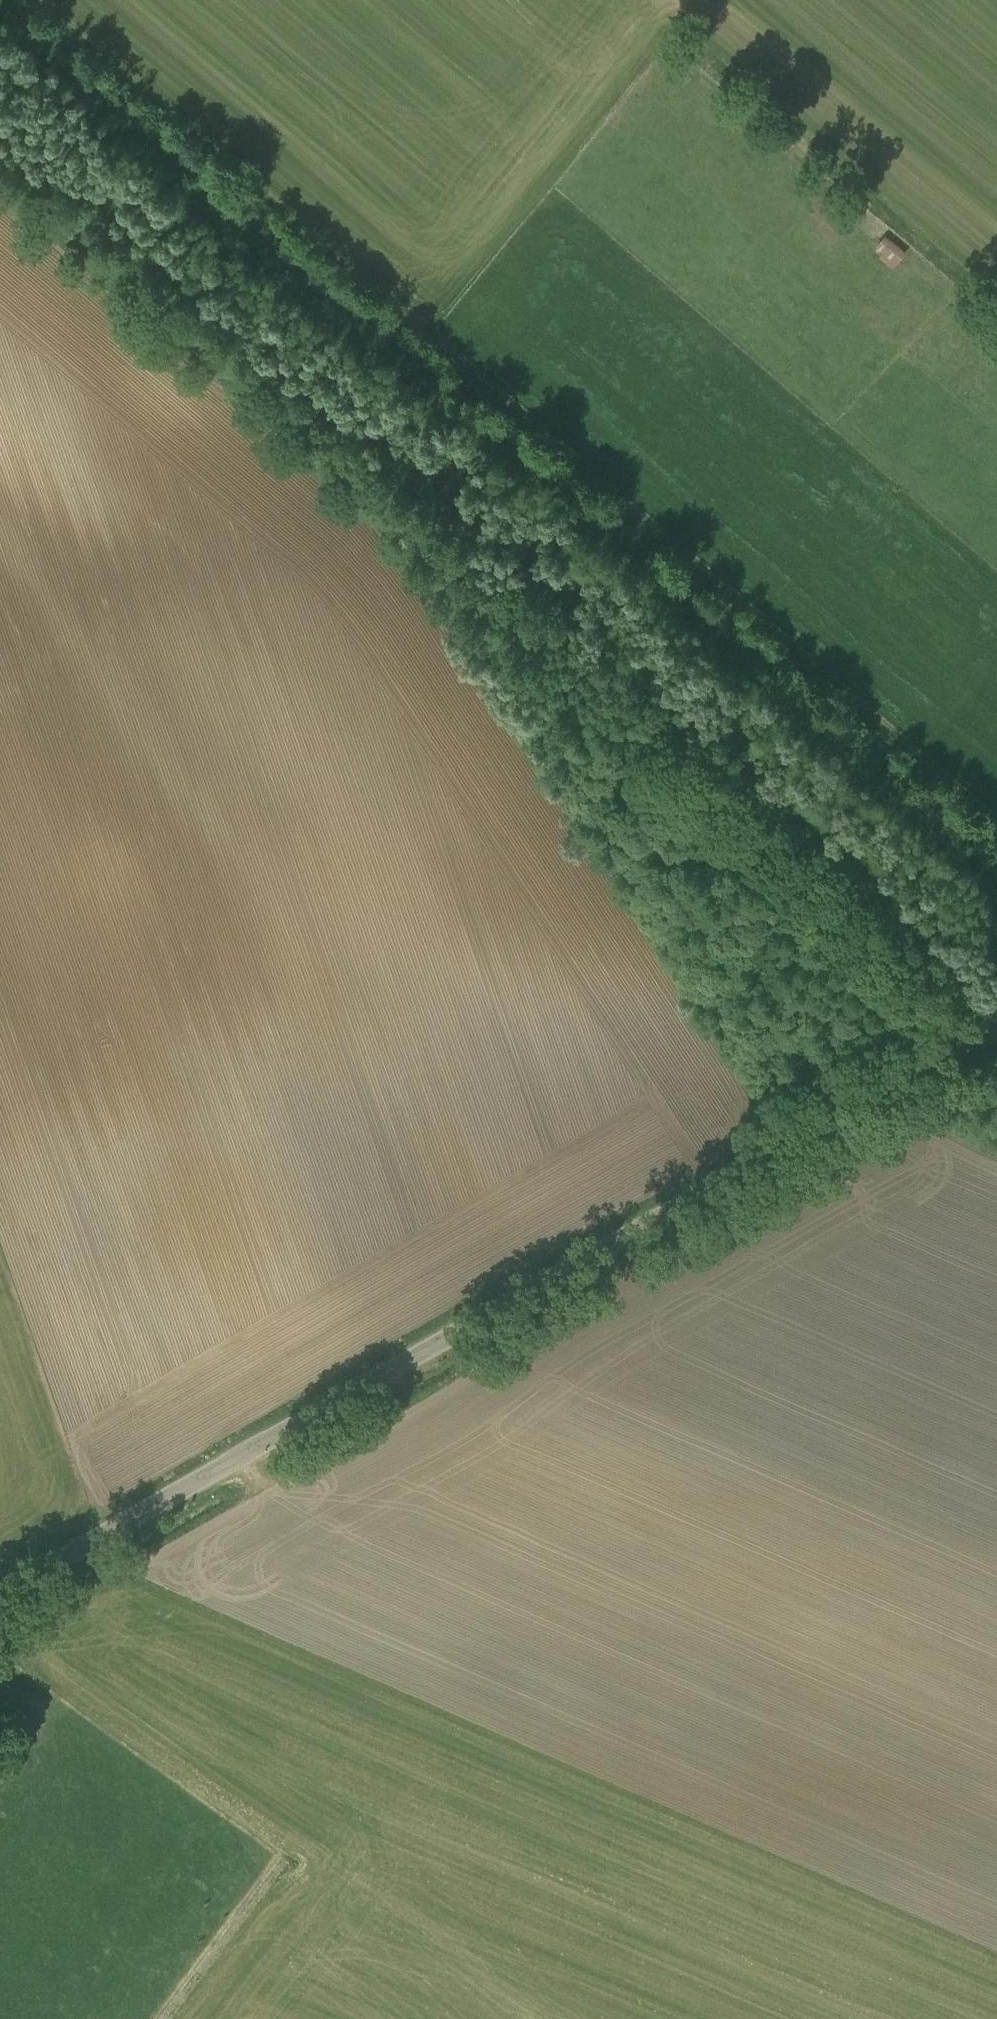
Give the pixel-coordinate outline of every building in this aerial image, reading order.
[(871,249),(892,268),(906,252),(884,234),(871,249)]
